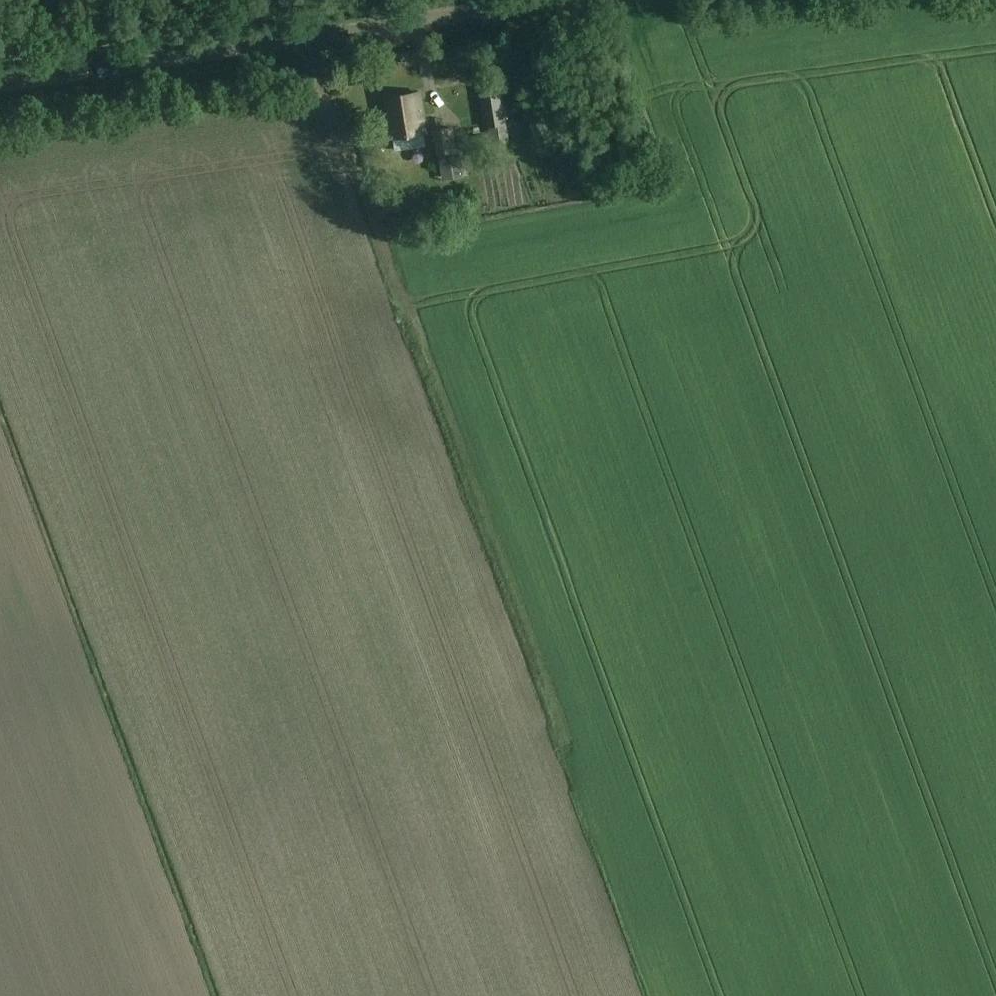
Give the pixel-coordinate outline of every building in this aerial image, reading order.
[(427,132),(420,90),(386,96),(393,137),(395,149),(426,144),(424,132),(427,132)] [(507,134),(502,90),(482,92),(486,127),(490,127),(491,135),(507,134)]
